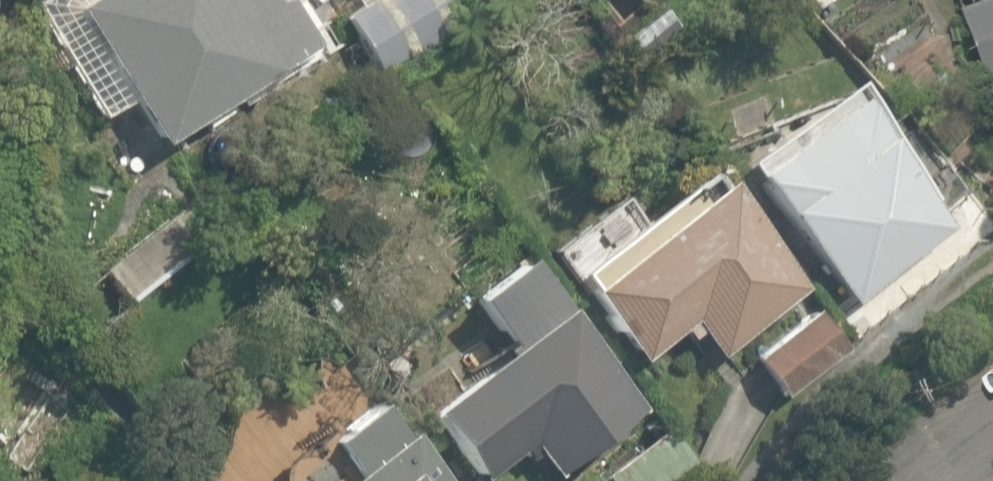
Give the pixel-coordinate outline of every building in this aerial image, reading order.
[(92,128),(125,108),(149,147),(306,52),(275,0),(14,0),(92,128)] [(516,0),(341,0),(388,78),(516,0)] [(992,62),(992,0),(968,0),(992,62)] [(832,82),(731,162),(846,306),(946,226),(832,82)] [(639,354),(681,323),(712,366),(736,349),(771,398),(844,346),(721,175),(582,275),(639,354)] [(186,189),(89,267),(124,310),(220,231),(186,189)] [(465,480),(487,480),(527,447),(549,472),(630,402),(513,266),(467,306),(495,338),(407,414),(465,480)] [(1,347),(0,349),(0,460),(25,479),(80,409),(1,347)] [(235,480),(427,480),(353,387),(235,480)]
